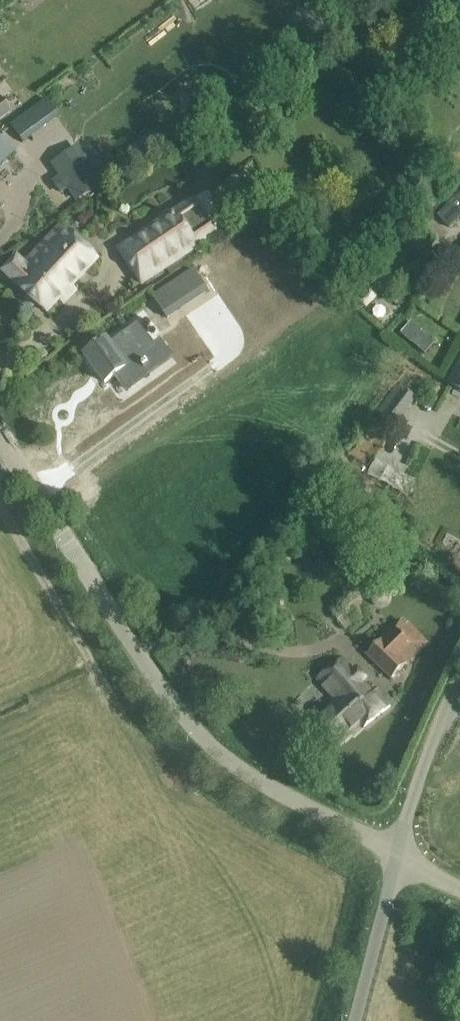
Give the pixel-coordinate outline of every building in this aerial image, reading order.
[(18,106),(16,104),(49,81),(38,66),(6,89),(8,92),(0,98),(0,119),(18,106)] [(10,126),(15,133),(22,142),(31,135),(19,119),(13,123),(10,126)] [(138,142),(147,155),(152,151),(162,145),(153,131),(138,142)] [(3,162),(16,175),(28,164),(20,156),(25,151),(15,140),(9,145),(0,136),(0,165),(3,162)] [(100,164),(92,153),(84,158),(77,148),(53,164),(62,176),(54,181),(61,191),(68,185),(77,197),(80,195),(100,181),(94,172),(92,170),(100,164)] [(440,216),(453,227),(459,219),(459,194),(440,216)] [(194,200),(121,249),(143,283),(217,233),(194,200)] [(47,312),(61,297),(97,259),(63,226),(26,265),(17,256),(4,270),(20,285),(20,286),(47,312)] [(165,316),(179,306),(165,286),(152,296),(165,316)] [(371,289),(360,301),(367,307),(378,295),(371,289)] [(420,331),(422,330),(411,321),(401,333),(412,342),(420,331)] [(105,382),(121,371),(127,367),(120,358),(138,345),(128,330),(109,343),(106,340),(85,355),(105,382)] [(459,389),(459,364),(450,383),(459,389)] [(335,608),(335,616),(347,629),(369,608),(352,591),(340,603),(340,604),(335,608)] [(401,620),(368,655),(392,678),(428,642),(409,622),(406,625),(401,620)] [(364,727),(391,705),(377,689),(373,693),(343,657),(318,679),(339,701),(318,721),(338,742),(350,730),(351,732),(361,723),(364,727)]
